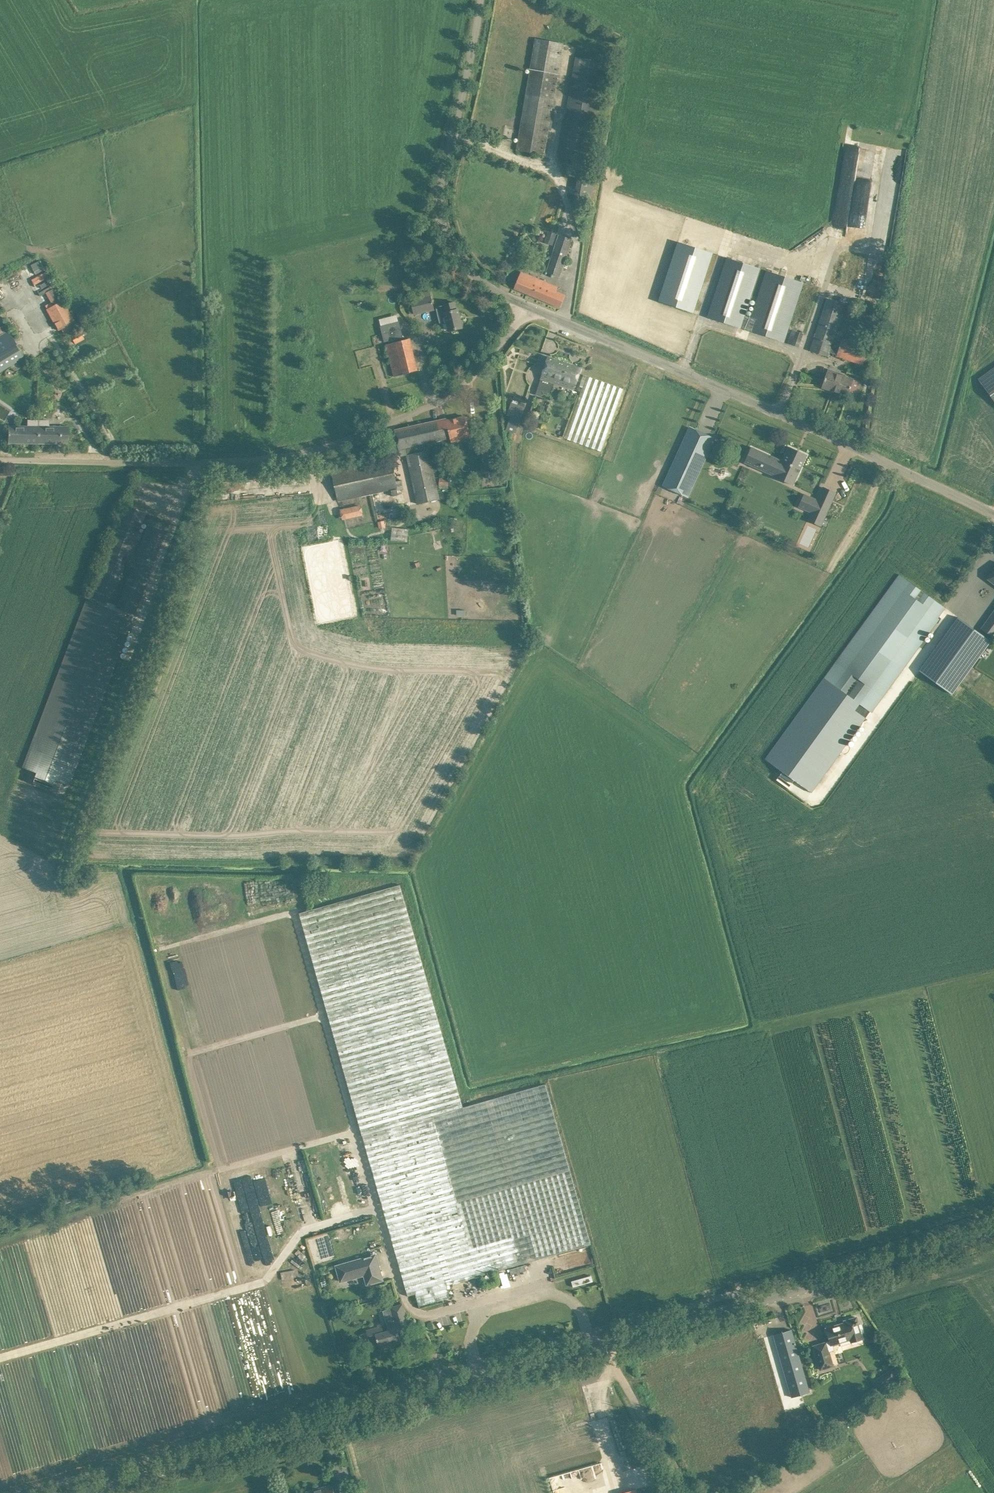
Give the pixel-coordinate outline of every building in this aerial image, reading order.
[(563,44),(546,41),(536,39),(517,150),(544,154),(563,44)] [(587,162),(601,81),(607,82),(609,72),(604,71),(606,62),(575,57),(558,157),(587,162)] [(852,199),(859,155),(844,152),(836,196),(852,199)] [(544,242),(553,245),(556,234),(548,231),(544,242)] [(559,276),(572,239),(558,234),(546,272),(559,276)] [(678,241),(659,301),(693,312),(713,252),(678,241)] [(711,308),(708,317),(740,328),(740,327),(748,330),(747,330),(784,342),(787,333),(801,290),(803,282),(767,271),(765,278),(752,317),(744,315),(759,268),(728,258),(711,308)] [(520,277),(519,279),(515,289),(560,307),(565,295),(552,290),(554,286),(530,276),(529,280),(520,277)] [(51,302),(45,306),(47,309),(59,330),(61,329),(67,325),(71,323),(74,321),(62,300),(55,287),(51,289),(46,292),(51,302)] [(434,309),(430,296),(411,300),(414,314),(434,309)] [(827,298),(813,341),(810,351),(828,356),(829,352),(837,355),(836,356),(863,364),(868,347),(834,336),(845,304),(827,298)] [(456,310),(454,302),(444,304),(444,305),(436,307),(438,317),(446,316),(449,330),(462,327),(461,326),(463,325),(462,320),(460,320),(458,309),(456,310)] [(425,337),(438,334),(435,311),(421,313),(425,337)] [(400,321),(381,326),(385,342),(404,337),(400,321)] [(788,342),(799,346),(803,332),(792,328),(788,342)] [(15,362),(24,357),(9,331),(8,331),(0,336),(0,371),(15,362)] [(79,332),(72,336),(76,343),(83,338),(79,332)] [(548,357),(541,378),(555,383),(560,385),(563,386),(564,383),(574,386),(575,384),(577,377),(580,368),(548,357)] [(978,379),(993,401),(993,367),(978,379)] [(828,370),(822,387),(850,397),(855,380),(845,376),(845,375),(828,370)] [(622,391),(607,385),(603,397),(584,390),(579,405),(598,412),(593,424),(609,429),(622,391)] [(511,403),(507,414),(510,416),(506,430),(516,433),(525,407),(511,403)] [(440,499),(427,443),(460,435),(461,438),(470,436),(465,416),(447,420),(446,418),(394,430),(399,449),(405,448),(407,455),(406,455),(417,504),(440,499)] [(27,426),(8,426),(8,443),(32,443),(45,443),(69,444),(69,426),(59,426),(53,426),(49,426),(49,421),(39,420),(28,420),(27,426)] [(714,438),(690,427),(664,485),(687,496),(714,438)] [(747,456),(744,462),(766,472),(776,476),(794,484),(803,464),(807,454),(789,446),(782,461),(776,458),(751,447),(747,456)] [(360,465),(332,471),(334,481),(338,501),(389,490),(391,489),(393,496),(399,494),(398,492),(398,490),(404,489),(402,479),(396,481),(393,468),(391,458),(371,462),(370,458),(359,460),(360,465)] [(439,477),(439,485),(448,486),(449,478),(439,477)] [(805,493),(799,506),(824,518),(830,505),(805,493)] [(361,509),(345,513),(346,519),(363,515),(361,509)] [(392,529),(392,539),(408,540),(408,530),(392,529)] [(824,678),(766,758),(782,770),(780,773),(793,781),(795,779),(813,792),(871,712),(907,663),(939,619),(937,617),(945,607),(937,602),(930,596),(909,581),(899,574),(824,678)] [(86,599),(22,767),(36,772),(32,781),(32,782),(52,790),(57,792),(61,782),(69,785),(133,617),(86,599)] [(981,628),(993,637),(993,610),(981,628)] [(957,616),(919,671),(953,695),(991,641),(957,616)] [(408,1295),(415,1293),(419,1306),(450,1297),(446,1285),(591,1244),(546,1084),(463,1107),(400,884),(299,913),(362,1135),(405,1285),(408,1295)] [(279,1229),(267,1232),(259,1207),(248,1210),(252,1223),(245,1225),(255,1256),(273,1250),(271,1245),(283,1242),(279,1229)] [(376,1253),(335,1265),(340,1283),(347,1281),(364,1276),(366,1286),(384,1281),(376,1253)] [(572,1279),(573,1285),(593,1283),(592,1276),(572,1279)] [(382,1326),(368,1330),(370,1337),(374,1340),(377,1339),(380,1348),(401,1341),(398,1331),(409,1328),(402,1303),(389,1307),(394,1322),(387,1324),(389,1330),(384,1331),(382,1326)] [(813,1346),(820,1370),(834,1366),(829,1351),(834,1350),(833,1346),(840,1343),(841,1345),(852,1342),(852,1345),(863,1341),(862,1339),(863,1339),(861,1332),(863,1332),(861,1324),(859,1325),(856,1317),(844,1320),(845,1322),(826,1328),(830,1341),(826,1342),(813,1346)] [(792,1329),(773,1335),(776,1344),(791,1395),(791,1397),(801,1394),(809,1392),(794,1339),(792,1329)] [(715,1378),(722,1376),(719,1364),(712,1366),(715,1378)] [(709,1368),(701,1368),(702,1376),(710,1375),(709,1368)] [(696,1370),(690,1373),(693,1382),(699,1379),(696,1370)] [(332,1484),(306,1491),(306,1492),(335,1492),(332,1484)]
